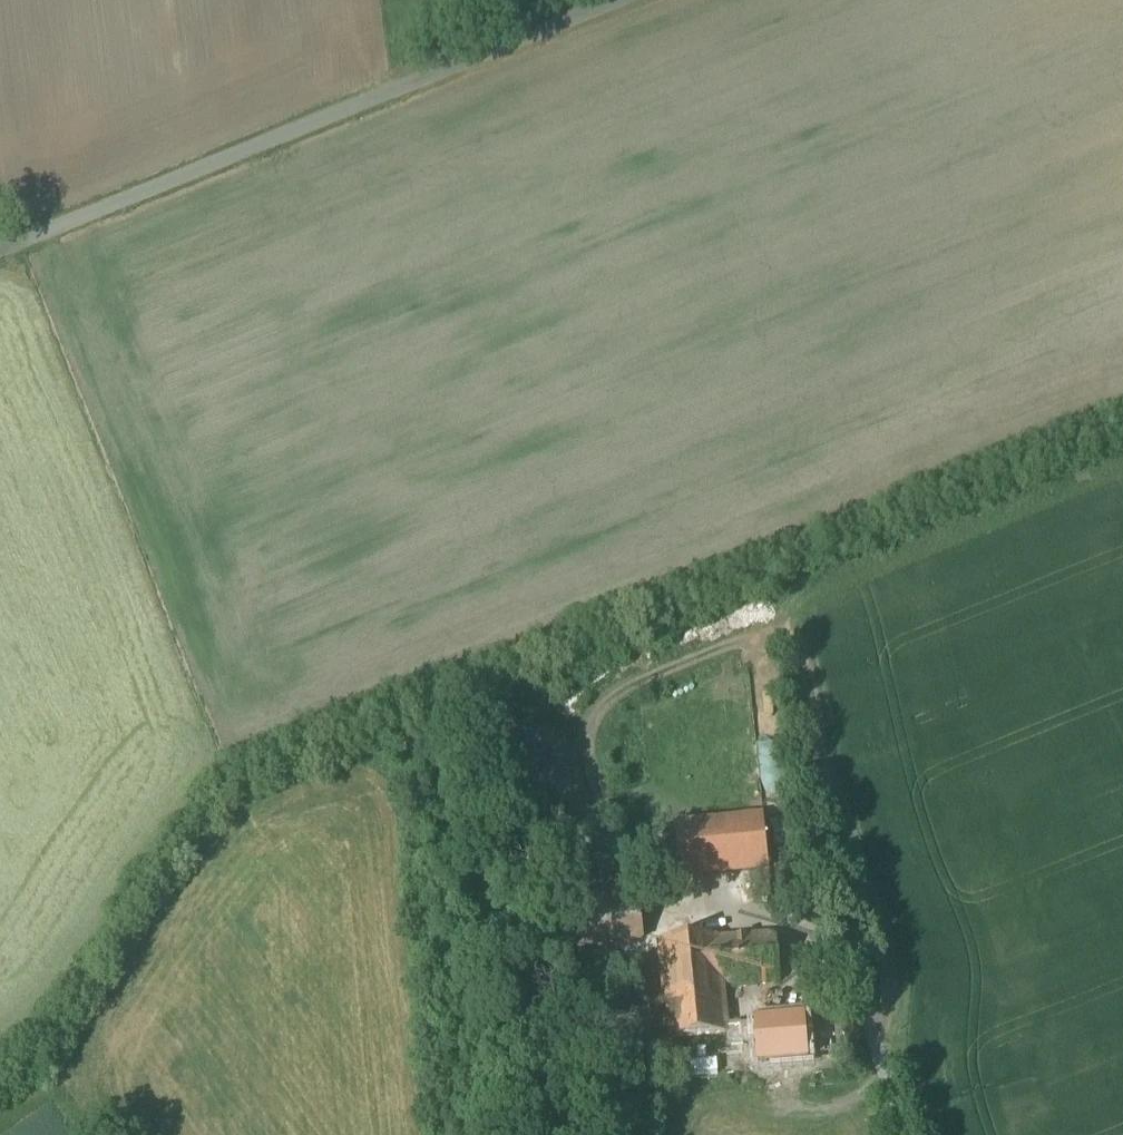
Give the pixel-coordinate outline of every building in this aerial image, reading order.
[(778,818),(694,827),(700,889),(784,880),(778,818)] [(649,945),(643,882),(561,889),(567,952),(649,945)] [(733,991),(785,988),(781,938),(663,945),(671,1041),(736,1035),(733,991)] [(826,1071),(821,1018),(764,1023),(765,1033),(736,1035),(671,1041),(672,1059),(745,1053),(747,1077),(826,1071)]
